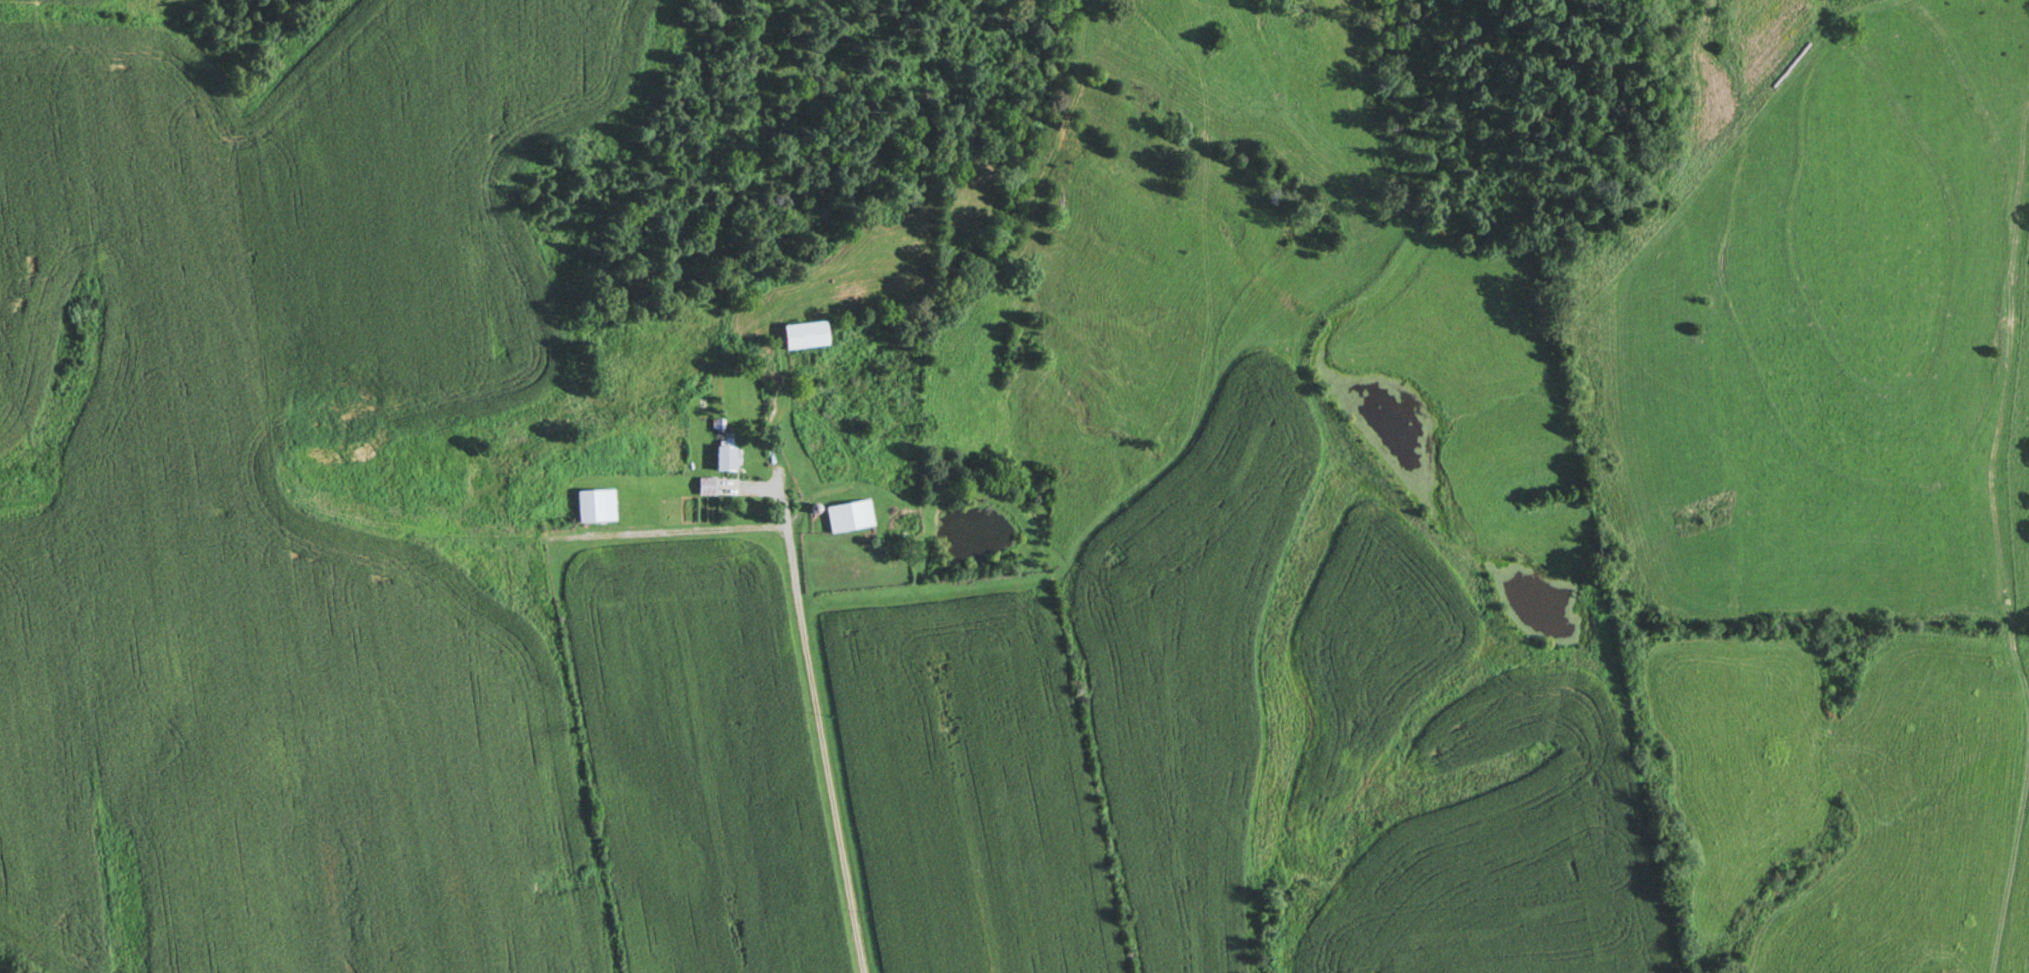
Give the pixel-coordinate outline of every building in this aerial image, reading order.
[(827,345),(824,321),(779,325),(782,349),(827,345)] [(713,471),(733,471),(733,445),(713,445),(713,471)] [(574,490),(574,521),(612,521),(612,490),(574,490)] [(828,533),(871,526),(867,499),(824,506),(828,533)]
